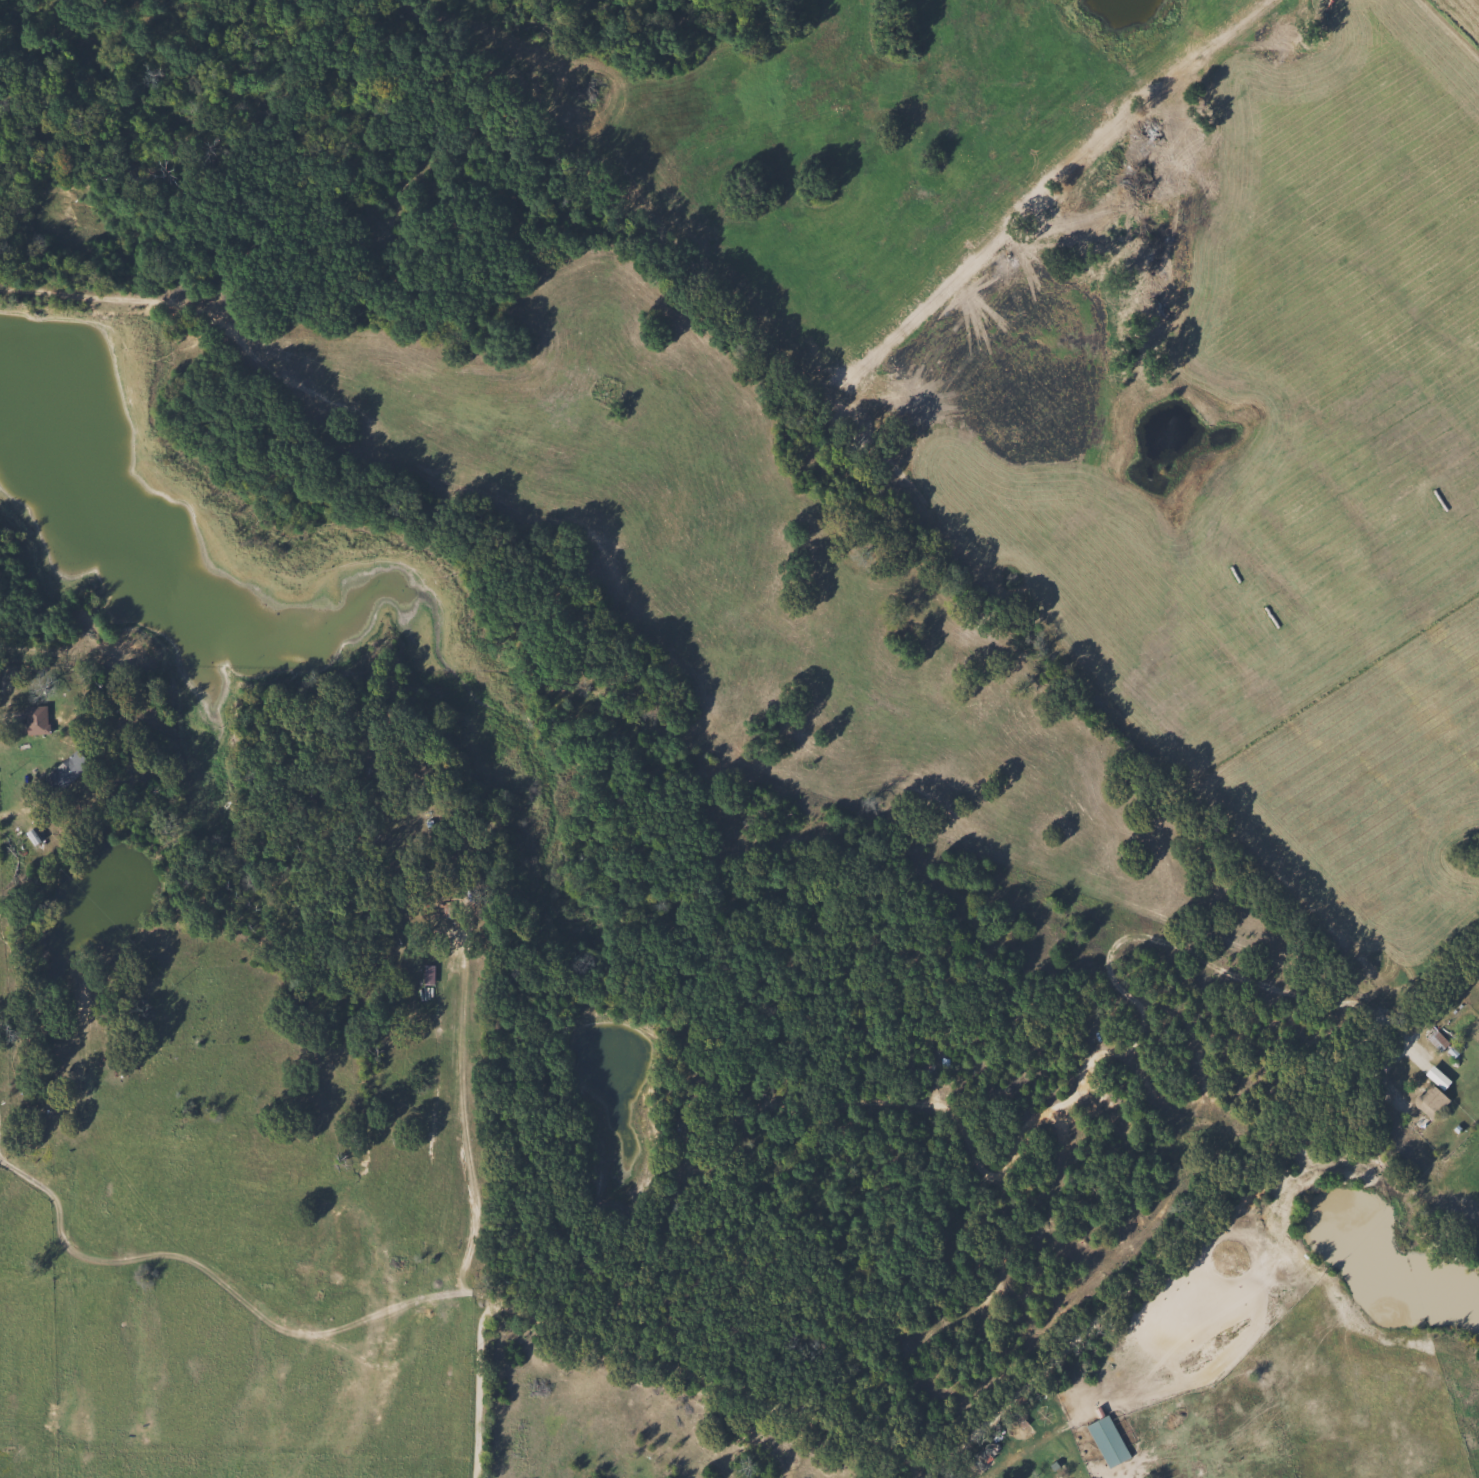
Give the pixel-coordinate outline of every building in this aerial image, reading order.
[(85,763),(59,789),(45,775),(72,749),(85,763)] [(1438,1051),(1425,1038),(1434,1030),(1446,1043),(1438,1051)] [(1447,1101),(1429,1120),(1409,1102),(1428,1083),(1447,1101)]
